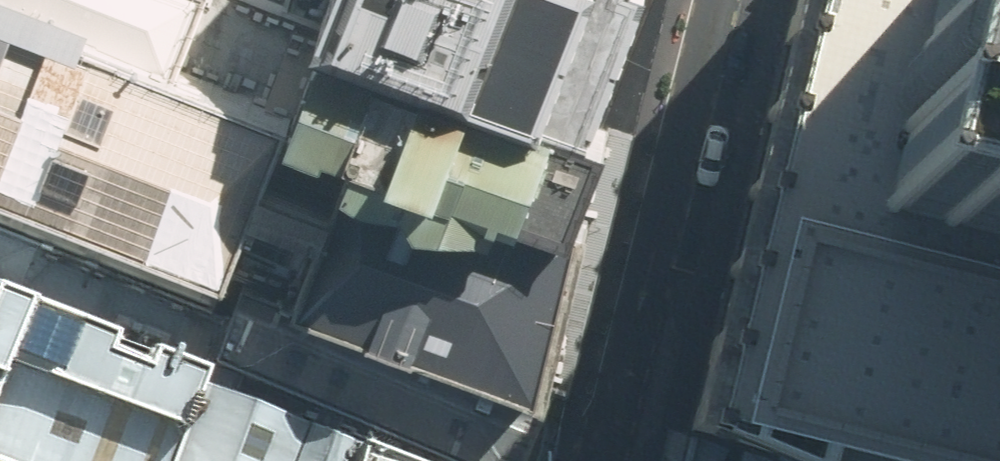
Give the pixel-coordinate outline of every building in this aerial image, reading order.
[(18,0),(0,0),(0,169),(227,262),(284,136),(297,107),(161,59),(18,0)] [(161,59),(297,107),(333,18),(289,1),(287,0),(18,0),(161,59)] [(563,107),(599,0),(341,0),(333,18),(563,107)] [(982,0),(816,0),(711,447),(745,460),(999,460),(999,4),(982,0)] [(563,107),(333,18),(297,107),(579,221),(596,121),(563,107)] [(579,221),(297,107),(284,136),(227,262),(544,385),(578,227),(579,221)] [(0,294),(0,454),(20,460),(171,460),(205,369),(0,294)] [(711,447),(688,435),(683,460),(745,460),(711,447)]
